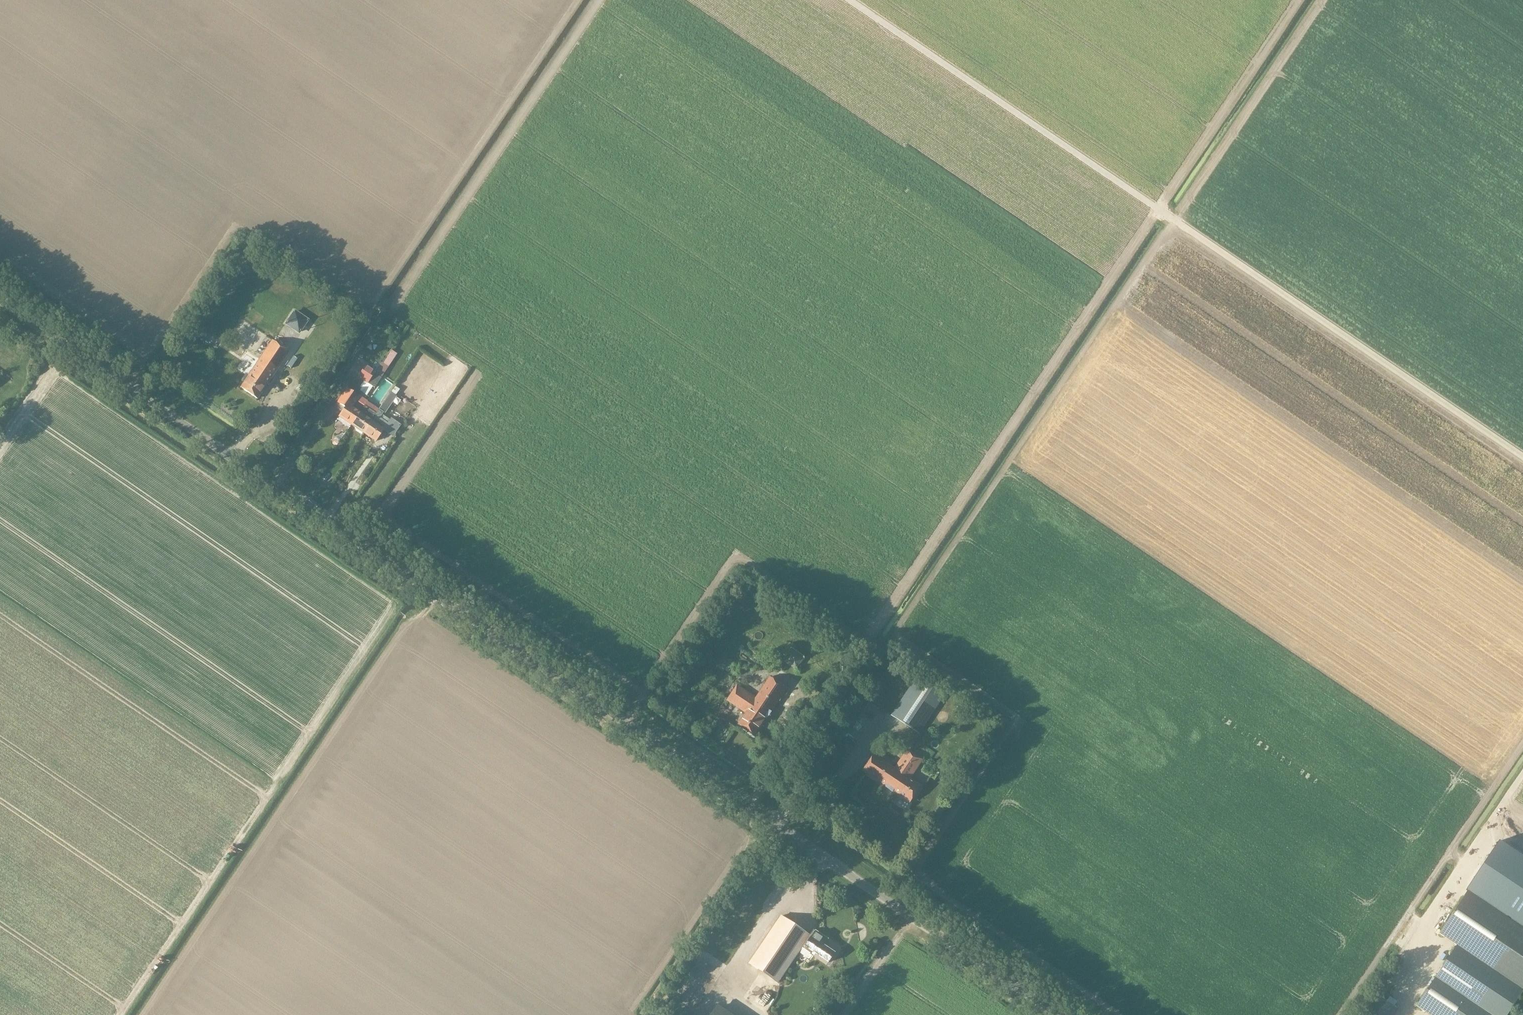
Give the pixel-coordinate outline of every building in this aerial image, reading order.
[(310,317),(294,318),(295,328),(311,327),(310,317)] [(257,399),(288,352),(272,341),(240,387),(257,399)] [(365,365),(357,377),(367,383),(374,373),(375,372),(365,365)] [(374,373),(367,383),(374,388),(381,378),(374,373)] [(394,388),(399,392),(404,386),(399,382),(394,388)] [(338,417),(351,425),(359,412),(351,407),(358,397),(346,389),(338,401),(346,406),(338,417)] [(359,412),(351,425),(363,433),(376,414),(364,405),(359,412)] [(387,433),(394,423),(389,420),(387,423),(379,418),(383,412),(379,409),(376,414),(363,433),(375,441),(383,430),(387,433)] [(797,670),(806,657),(792,648),(783,661),(797,670)] [(919,734),(946,694),(918,675),(891,715),(919,734)] [(770,677),(761,690),(756,698),(737,685),(727,700),(746,713),(738,724),(755,735),(786,688),(770,677)] [(858,732),(843,736),(846,744),(860,740),(858,732)] [(910,778),(913,773),(922,759),(907,749),(895,768),(874,755),(863,771),(910,803),(921,786),(910,778)] [(1500,842),(1467,892),(1522,929),(1522,857),(1500,842)] [(1522,988),(1522,929),(1467,892),(1440,933),(1457,944),(1416,1006),(1429,1014),(1505,1014),(1522,988)] [(809,936),(809,935),(780,916),(749,963),(778,983),(802,946),(811,952),(811,951),(828,962),(835,953),(823,945),(828,939),(815,931),(811,937),(809,936)]
